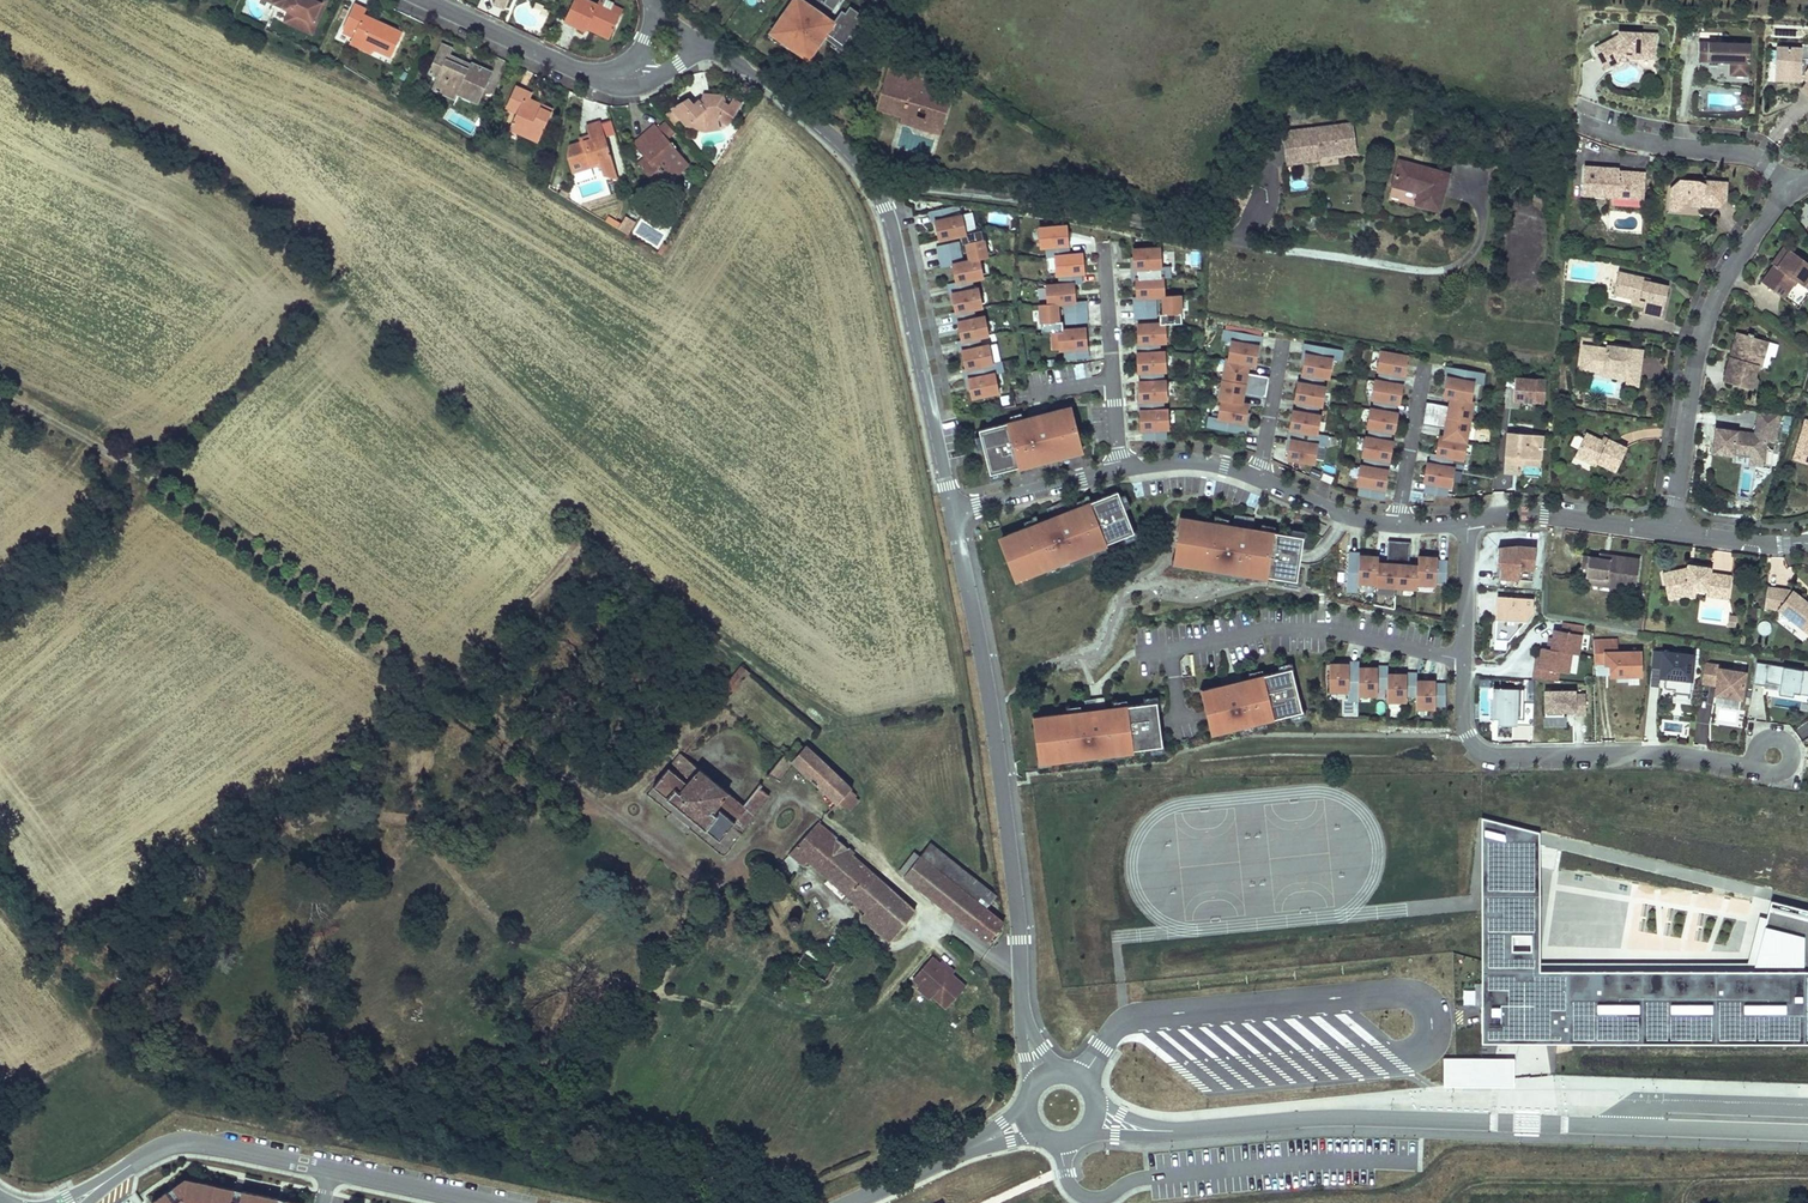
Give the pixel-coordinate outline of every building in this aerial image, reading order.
[(291,10),(287,21),(314,33),(319,22),(316,21),(324,2),(318,0),(269,0),(291,10)] [(615,15),(583,0),(568,0),(559,19),(569,24),(579,29),(580,26),(583,21),(606,32),(615,15)] [(864,21),(856,16),(859,12),(850,5),(845,12),(842,10),(833,21),(829,27),(809,12),(813,7),(804,0),(801,3),(797,0),(793,0),(770,31),(780,38),(785,38),(789,41),(784,47),(789,50),(792,45),(808,57),(822,38),(840,51),(844,49),(864,21)] [(845,0),(824,0),(823,1),(833,9),(831,12),(834,14),(845,0)] [(327,4),(324,2),(316,21),(319,22),(327,4)] [(367,7),(357,3),(346,28),(355,32),(354,36),(363,40),(360,46),(375,53),(377,48),(392,55),(403,30),(393,26),(383,21),(381,27),(372,23),(374,17),(365,13),(367,7)] [(833,21),(813,7),(809,12),(829,27),(833,21)] [(381,27),(383,21),(374,17),(372,23),(381,27)] [(604,38),(606,32),(583,21),(580,26),(604,38)] [(1651,51),(1652,27),(1615,25),(1615,28),(1590,41),(1600,61),(1613,54),(1622,49),(1635,50),(1651,51)] [(789,41),(785,38),(780,38),(770,31),(768,35),(784,47),(789,41)] [(1751,38),(1700,35),(1699,63),(1731,65),(1731,70),(1750,70),(1751,38)] [(351,42),(360,46),(363,40),(354,36),(351,42)] [(440,42),(438,47),(452,53),(454,48),(440,42)] [(1802,54),(1802,43),(1777,42),(1776,63),(1788,64),(1788,77),(1800,77),(1801,72),(1805,72),(1805,75),(1807,77),(1807,54),(1802,54)] [(808,57),(792,45),(789,50),(805,62),(808,57)] [(477,99),(490,68),(471,60),(468,68),(457,64),(460,56),(456,54),(452,53),(438,47),(432,62),(442,66),(438,76),(436,82),(446,86),(443,92),(457,98),(459,92),(477,99)] [(468,68),(471,60),(460,56),(457,64),(468,68)] [(442,66),(432,62),(428,72),(438,76),(442,66)] [(1788,64),(1776,63),(1775,76),(1788,77),(1788,64)] [(911,86),(914,74),(887,68),(879,103),(916,111),(918,103),(933,107),(928,128),(944,131),(953,89),(933,85),(932,91),(911,86)] [(955,84),(914,74),(911,86),(932,91),(933,85),(953,89),(955,84)] [(433,88),(443,92),(446,86),(436,82),(433,88)] [(516,110),(509,127),(537,139),(551,107),(541,103),(539,107),(525,101),(527,97),(529,93),(522,90),(515,86),(506,105),(516,110)] [(539,107),(541,103),(527,97),(525,101),(539,107)] [(689,104),(687,100),(672,111),(686,129),(690,124),(702,130),(713,127),(718,125),(724,130),(738,109),(731,104),(726,111),(722,108),(721,102),(698,103),(691,107),(689,104)] [(916,111),(879,103),(877,112),(906,119),(905,122),(928,128),(933,107),(918,103),(916,111)] [(615,169),(598,121),(591,124),(584,126),(586,132),(588,139),(578,142),(568,147),(565,159),(573,175),(599,165),(602,174),(615,169)] [(1359,149),(1356,121),(1286,130),(1288,153),(1309,150),(1311,159),(1323,158),(1322,149),(1339,147),(1340,151),(1359,149)] [(716,134),(713,127),(702,130),(690,124),(686,129),(702,136),(716,134)] [(682,160),(654,125),(651,128),(647,130),(658,144),(643,156),(635,162),(652,183),(662,176),(666,180),(677,171),(673,167),(682,160)] [(658,144),(647,130),(631,142),(643,156),(658,144)] [(588,139),(586,132),(576,136),(578,142),(588,139)] [(1311,159),(1309,150),(1288,153),(1289,162),(1311,159)] [(1443,168),(1391,156),(1386,181),(1415,187),(1411,202),(1434,207),(1443,168)] [(685,165),(682,160),(673,167),(677,171),(685,165)] [(1607,164),(1586,162),(1584,190),(1594,190),(1595,181),(1614,182),(1613,192),(1643,194),(1645,168),(1620,166),(1620,165),(1607,164)] [(617,177),(615,169),(602,174),(617,177)] [(656,188),(666,180),(662,176),(652,183),(656,188)] [(1718,203),(1726,196),(1727,178),(1708,176),(1708,180),(1698,179),(1698,177),(1681,176),(1680,187),(1670,194),(1681,206),(1686,202),(1699,203),(1699,201),(1718,203)] [(1681,176),(1671,182),(1670,194),(1680,187),(1681,176)] [(1613,192),(1614,182),(1595,181),(1594,190),(1613,192)] [(1681,206),(1670,194),(1669,210),(1681,206)] [(967,233),(963,214),(954,216),(952,206),(932,211),(934,221),(937,221),(941,238),(966,233),(967,233)] [(636,220),(625,215),(621,222),(608,215),(604,221),(628,234),(636,220)] [(1067,234),(1066,224),(1041,226),(1043,245),(1056,244),(1057,255),(1069,254),(1068,244),(1067,234)] [(967,233),(966,233),(971,259),(971,260),(981,258),(989,256),(983,230),(967,233)] [(1807,279),(1807,255),(1787,238),(1774,254),(1776,256),(1763,272),(1785,289),(1798,272),(1807,279)] [(958,241),(938,245),(940,256),(960,251),(958,241)] [(1155,277),(1154,257),(1159,257),(1159,248),(1134,249),(1135,267),(1133,267),(1133,273),(1134,278),(1137,278),(1155,277)] [(960,251),(940,256),(942,266),(953,264),(956,282),(974,278),(985,276),(981,258),(971,260),(963,262),(960,251)] [(1083,262),(1082,253),(1069,254),(1057,255),(1059,273),(1062,272),(1063,284),(1074,283),(1082,282),(1081,272),(1084,272),(1083,262)] [(1644,271),(1618,265),(1613,288),(1632,292),(1637,289),(1645,291),(1643,300),(1641,307),(1661,311),(1668,278),(1644,273),(1644,271)] [(1155,306),(1155,295),(1162,295),(1161,277),(1155,277),(1137,278),(1137,287),(1138,296),(1135,296),(1136,307),(1155,306)] [(956,282),(949,284),(951,293),(950,294),(954,312),(980,306),(984,306),(980,286),(976,287),(974,278),(956,282)] [(1051,303),(1067,302),(1067,312),(1087,311),(1086,305),(1086,300),(1075,301),(1075,300),(1074,283),(1063,284),(1049,285),(1050,301),(1051,303)] [(1643,300),(1645,291),(1637,289),(1632,292),(1631,297),(1643,300)] [(1182,321),(1181,294),(1162,295),(1163,309),(1163,322),(1182,321)] [(1059,316),(1058,303),(1051,303),(1042,304),(1044,331),(1060,330),(1059,316)] [(990,334),(986,315),(982,316),(980,306),(954,312),(952,312),(954,323),(958,322),(962,340),(985,335),(990,334)] [(1155,306),(1136,307),(1137,318),(1156,316),(1155,306)] [(1087,311),(1067,312),(1068,323),(1088,321),(1087,311)] [(1158,351),(1158,341),(1164,341),(1163,322),(1137,324),(1137,333),(1138,342),(1137,342),(1138,352),(1139,352),(1158,351)] [(1737,326),(1730,351),(1735,352),(1742,328),(1737,326)] [(1768,336),(1753,331),(1753,329),(1748,327),(1748,330),(1742,328),(1735,352),(1730,351),(1723,375),(1754,384),(1757,374),(1755,369),(1758,359),(1761,360),(1768,336)] [(1087,337),(1086,328),(1060,330),(1062,349),(1067,348),(1068,359),(1088,357),(1087,346),(1087,337)] [(1254,363),(1257,345),(1260,346),(1261,340),(1262,335),(1225,328),(1224,339),(1232,341),(1229,359),(1248,362),(1254,363)] [(995,362),(991,344),(987,345),(985,335),(962,340),(958,341),(960,351),(962,351),(966,368),(995,362)] [(1643,369),(1645,351),(1632,349),(1633,343),(1610,340),(1609,344),(1585,341),(1582,364),(1608,367),(1608,365),(1643,369)] [(1329,376),(1333,357),(1341,359),(1343,348),(1306,342),(1305,348),(1304,353),(1306,354),(1305,364),(1303,372),(1324,375),(1329,376)] [(1645,351),(1646,345),(1633,343),(1632,349),(1645,351)] [(1406,359),(1407,355),(1381,350),(1378,369),(1381,369),(1379,380),(1399,383),(1401,373),(1404,374),(1406,363),(1406,359)] [(1165,370),(1165,351),(1158,351),(1139,352),(1139,362),(1139,371),(1143,371),(1143,381),(1160,380),(1159,370),(1165,370)] [(1269,381),(1270,375),(1247,371),(1248,362),(1229,359),(1227,358),(1223,378),(1268,386),(1269,381)] [(1001,391),(997,372),(1005,371),(1003,360),(995,362),(966,368),(964,369),(966,379),(968,379),(972,397),(1001,391)] [(1404,384),(1408,363),(1406,363),(1404,374),(1401,373),(1399,383),(1402,383),(1404,384)] [(1471,399),(1474,381),(1483,383),(1484,372),(1448,365),(1447,371),(1446,376),(1448,377),(1446,387),(1445,393),(1445,395),(1451,396),(1471,399)] [(1641,381),(1643,369),(1608,365),(1608,367),(1607,372),(1630,375),(1629,379),(1641,381)] [(1324,404),(1328,385),(1323,384),(1324,375),(1303,372),(1302,382),(1299,381),(1297,390),(1296,400),(1299,400),(1319,404),(1324,404)] [(1547,377),(1516,375),(1514,396),(1545,399),(1547,377)] [(1267,391),(1268,386),(1223,378),(1220,398),(1222,399),(1242,402),(1243,393),(1250,394),(1266,397),(1267,391)] [(1379,380),(1376,379),(1373,397),(1376,398),(1375,408),(1394,411),(1396,402),(1399,402),(1400,393),(1402,383),(1399,383),(1379,380)] [(1167,399),(1166,380),(1160,380),(1143,381),(1140,381),(1140,391),(1141,400),(1143,400),(1144,410),(1162,409),(1161,399),(1167,399)] [(1470,419),(1474,399),(1471,399),(1451,396),(1450,405),(1443,404),(1427,401),(1426,406),(1425,412),(1470,419)] [(1245,421),(1248,404),(1248,403),(1242,402),(1222,399),(1219,416),(1211,415),(1209,426),(1245,432),(1246,427),(1247,422),(1245,421)] [(1318,414),(1319,404),(1299,400),(1297,410),(1294,409),(1292,419),(1291,428),(1320,433),(1323,414),(1318,414)] [(1073,415),(1071,405),(1062,407),(1065,417),(1073,415)] [(1078,432),(1073,415),(1065,417),(1062,407),(1049,410),(1047,406),(1036,408),(1038,415),(1032,417),(1031,414),(979,428),(991,473),(1083,450),(1078,432)] [(1757,415),(1778,418),(1779,409),(1758,406),(1757,415)] [(1375,408),(1371,408),(1368,425),(1371,426),(1369,436),(1389,440),(1391,430),(1394,430),(1395,421),(1397,412),(1394,411),(1375,408)] [(1169,427),(1168,409),(1162,409),(1144,410),(1141,410),(1142,419),(1142,429),(1145,429),(1146,439),(1166,438),(1166,427),(1169,427)] [(1466,439),(1470,419),(1425,412),(1424,417),(1423,422),(1442,425),(1446,426),(1445,436),(1466,439)] [(1736,425),(1716,422),(1712,447),(1748,452),(1762,454),(1765,435),(1775,437),(1778,418),(1757,415),(1755,428),(1742,426),(1742,429),(1736,428),(1736,425)] [(1805,415),(1793,453),(1807,458),(1807,415),(1805,415)] [(1315,461),(1318,444),(1326,445),(1328,434),(1320,433),(1291,428),(1289,438),(1291,439),(1289,449),(1289,453),(1288,457),(1315,461)] [(1544,431),(1509,429),(1507,453),(1543,455),(1544,431)] [(1624,465),(1633,443),(1610,433),(1608,437),(1591,430),(1582,452),(1602,461),(1604,456),(1624,465)] [(1463,458),(1466,439),(1445,436),(1440,435),(1440,436),(1439,444),(1437,453),(1433,452),(1431,463),(1451,466),(1453,456),(1463,458)] [(1369,436),(1366,436),(1363,454),(1366,454),(1364,465),(1384,468),(1386,459),(1386,458),(1389,459),(1390,450),(1392,440),(1389,440),(1369,436)] [(1762,454),(1748,452),(1748,459),(1761,460),(1762,454)] [(1451,485),(1454,466),(1451,466),(1431,463),(1428,462),(1426,471),(1425,480),(1428,481),(1426,491),(1446,495),(1448,484),(1451,485)] [(1364,465),(1362,464),(1358,483),(1361,483),(1360,494),(1379,497),(1381,487),(1384,487),(1386,477),(1387,473),(1387,469),(1384,468),(1364,465)] [(1539,474),(1539,466),(1523,465),(1523,473),(1539,474)] [(1334,477),(1324,473),(1321,480),(1331,484),(1334,477)] [(1503,473),(1503,489),(1515,489),(1515,473),(1503,473)] [(1384,498),(1388,477),(1386,477),(1384,487),(1381,487),(1379,497),(1384,498)] [(1026,573),(1134,531),(1118,489),(1068,510),(1067,506),(1060,509),(1058,502),(1047,506),(1051,516),(1008,533),(1010,538),(1001,541),(1013,571),(1024,567),(1026,573)] [(1067,506),(1064,500),(1058,502),(1060,509),(1067,506)] [(1296,581),(1303,535),(1250,527),(1251,523),(1244,522),(1245,515),(1233,513),(1232,524),(1181,516),(1175,557),(1196,560),(1195,565),(1296,581)] [(1251,523),(1252,516),(1245,515),(1244,522),(1251,523)] [(1010,538),(1008,533),(999,537),(1001,541),(1010,538)] [(1397,584),(1398,561),(1400,539),(1389,538),(1387,562),(1378,561),(1377,580),(1377,582),(1397,584)] [(1417,580),(1419,563),(1410,562),(1409,562),(1410,554),(1411,540),(1400,539),(1398,561),(1397,584),(1417,585),(1417,580)] [(1519,543),(1500,545),(1498,563),(1502,563),(1501,575),(1534,577),(1536,544),(1519,543)] [(1597,552),(1581,550),(1579,563),(1585,563),(1584,571),(1605,574),(1611,584),(1622,586),(1623,579),(1634,580),(1638,553),(1610,549),(1609,554),(1597,552)] [(1369,553),(1359,553),(1359,551),(1349,550),(1347,587),(1358,587),(1359,579),(1377,580),(1378,561),(1379,554),(1369,553)] [(1447,579),(1448,558),(1438,558),(1438,555),(1419,553),(1419,563),(1417,580),(1436,581),(1436,578),(1447,579)] [(1195,565),(1196,560),(1175,557),(1174,561),(1195,565)] [(1726,592),(1730,569),(1708,565),(1709,561),(1685,557),(1684,562),(1662,565),(1664,583),(1682,579),(1695,582),(1705,583),(1704,588),(1726,592)] [(1026,573),(1024,567),(1013,571),(1016,577),(1026,573)] [(1605,574),(1584,571),(1583,580),(1611,584),(1605,574)] [(1681,587),(1694,589),(1695,582),(1682,579),(1664,583),(1665,590),(1681,587)] [(1776,604),(1801,625),(1807,618),(1807,598),(1792,585),(1791,586),(1789,584),(1766,581),(1763,602),(1776,604)] [(1509,640),(1532,614),(1533,599),(1498,597),(1497,612),(1499,612),(1499,617),(1496,617),(1495,639),(1509,640)] [(1582,649),(1584,624),(1564,622),(1564,630),(1554,629),(1554,638),(1553,647),(1574,649),(1582,649)] [(1617,639),(1594,640),(1595,659),(1595,664),(1611,663),(1611,676),(1641,675),(1641,664),(1643,664),(1642,651),(1617,652),(1617,639)] [(1573,669),(1574,649),(1553,647),(1549,647),(1542,647),(1541,666),(1535,666),(1535,677),(1563,679),(1564,668),(1573,669)] [(1686,677),(1687,665),(1693,665),(1695,652),(1654,648),(1652,665),(1662,666),(1662,662),(1668,663),(1667,667),(1665,686),(1675,687),(1675,691),(1690,692),(1692,678),(1686,677)] [(1359,691),(1359,665),(1359,661),(1359,659),(1349,659),(1350,661),(1339,661),(1331,661),(1331,687),(1349,688),(1349,696),(1359,696),(1359,691)] [(1742,697),(1746,671),(1720,667),(1720,664),(1705,661),(1702,681),(1712,683),(1713,678),(1717,679),(1717,684),(1715,693),(1742,697)] [(1757,661),(1753,681),(1765,683),(1766,680),(1780,682),(1779,688),(1794,691),(1795,684),(1800,685),(1799,691),(1807,693),(1807,669),(1757,661)] [(1388,684),(1388,671),(1388,665),(1388,664),(1378,663),(1378,665),(1359,665),(1359,691),(1377,692),(1377,684),(1388,684)] [(752,673),(744,666),(736,676),(743,682),(752,673)] [(1303,711),(1292,667),(1242,679),(1235,681),(1234,674),(1221,677),(1223,684),(1207,687),(1212,706),(1207,707),(1213,733),(1303,711)] [(1417,692),(1417,677),(1417,673),(1417,672),(1406,672),(1407,671),(1395,671),(1388,671),(1388,684),(1388,698),(1406,698),(1406,692),(1417,692)] [(1242,679),(1240,672),(1234,674),(1235,681),(1242,679)] [(731,695),(743,682),(736,676),(724,688),(731,695)] [(1446,701),(1446,681),(1436,681),(1436,677),(1417,677),(1417,692),(1417,704),(1435,704),(1435,701),(1446,701)] [(1779,688),(1780,682),(1766,680),(1765,683),(1765,686),(1779,688)] [(1524,687),(1495,686),(1493,716),(1498,716),(1498,722),(1534,724),(1534,701),(1524,701),(1524,687)] [(1207,687),(1202,689),(1207,707),(1212,706),(1207,687)] [(731,695),(724,688),(717,696),(725,702),(731,695)] [(1575,689),(1546,689),(1546,714),(1564,713),(1575,713),(1575,712),(1586,712),(1586,693),(1575,693),(1575,689)] [(1040,759),(1163,744),(1158,700),(1105,707),(1105,701),(1098,702),(1097,696),(1086,698),(1087,709),(1039,715),(1042,736),(1037,737),(1040,759)] [(848,790),(852,785),(807,744),(803,748),(798,743),(769,774),(781,785),(796,768),(835,804),(848,790)] [(761,785),(745,805),(680,753),(652,788),(720,843),(732,828),(741,835),(774,795),(761,785)] [(848,790),(835,804),(846,814),(859,800),(848,790)] [(1485,1031),(1483,1031),(1483,1041),(1547,1041),(1539,990),(1539,969),(1755,968),(1768,916),(1761,915),(1749,961),(1541,961),(1540,831),(1483,817),(1483,893),(1486,893),(1486,828),(1504,832),(1515,903),(1510,903),(1509,917),(1517,917),(1521,942),(1505,1019),(1485,1022),(1485,1031)] [(917,910),(815,823),(789,854),(804,867),(809,861),(867,911),(862,917),(891,941),(917,910)] [(1483,960),(1483,1031),(1485,1031),(1485,1022),(1505,1019),(1521,942),(1517,917),(1509,917),(1510,903),(1515,903),(1504,832),(1486,828),(1486,893),(1483,893),(1483,960)] [(932,846),(920,860),(929,867),(983,910),(994,896),(932,846)] [(913,887),(929,867),(920,860),(905,880),(913,887)] [(983,910),(929,867),(913,887),(968,930),(983,910)] [(1547,1041),(1556,1041),(1569,1041),(1569,1032),(1807,1032),(1807,908),(1773,899),(1768,916),(1755,968),(1539,969),(1539,990),(1547,1041)] [(983,910),(968,930),(988,945),(1004,926),(983,910)] [(799,924),(798,922),(797,921),(795,920),(793,921),(791,922),(790,923),(790,925),(791,927),(792,928),(794,929),(796,929),(798,928),(799,926),(799,924)] [(964,986),(934,962),(914,986),(945,1010),(964,986)] [(1515,1057),(1507,1057),(1503,1078),(1446,1084),(1447,1057),(1446,1057),(1445,1085),(1516,1084),(1516,1077),(1515,1057)] [(1503,1078),(1507,1057),(1455,1057),(1447,1057),(1446,1084),(1503,1078)] [(154,1201),(156,1202),(307,1202),(188,1177),(154,1201)]
